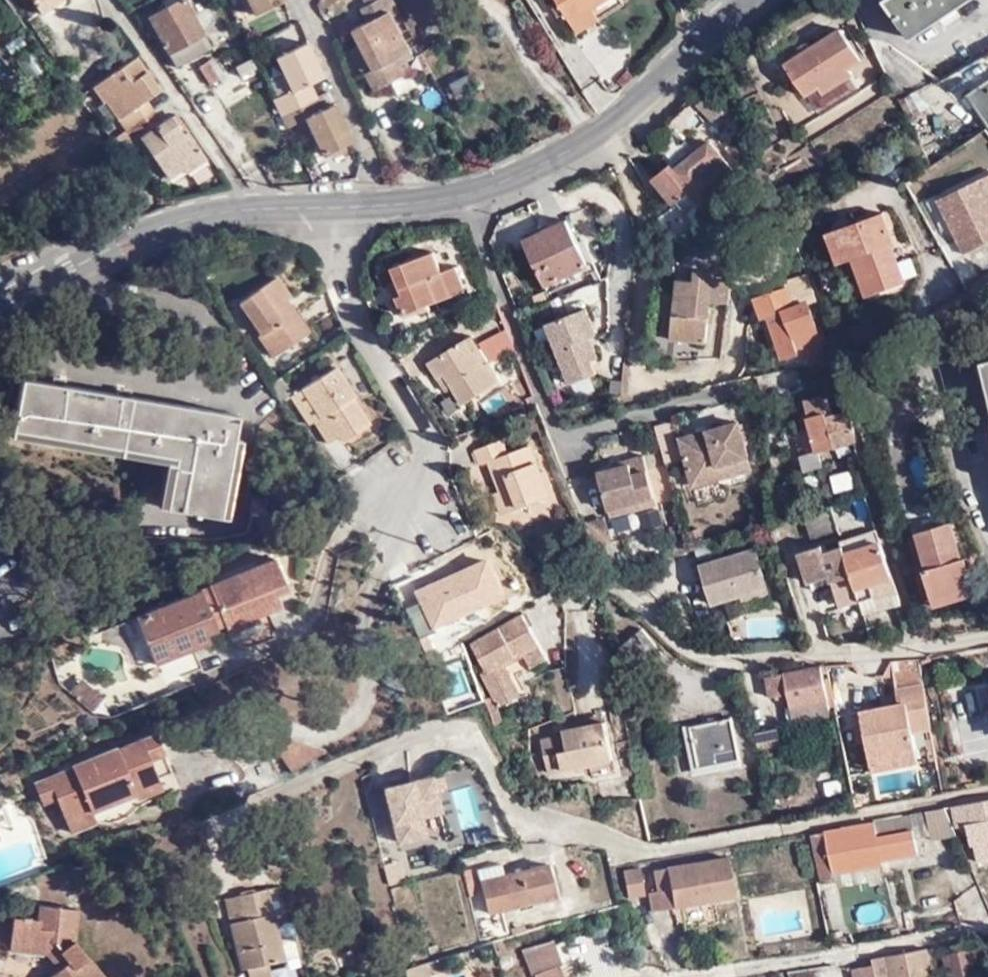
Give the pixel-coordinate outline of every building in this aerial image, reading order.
[(38,4),(43,14),(64,0),(44,0),(38,4)] [(169,52),(204,33),(186,0),(172,0),(148,12),(169,52)] [(249,11),(273,0),(244,0),(249,11)] [(356,44),(368,68),(362,71),(371,88),(408,69),(403,57),(400,51),(406,48),(391,18),(397,10),(392,0),(369,0),(358,5),(365,17),(347,26),(356,44)] [(486,8),(496,3),(494,0),(481,0),(486,8)] [(566,22),(587,8),(601,0),(552,0),(566,22)] [(910,37),(966,0),(885,0),(910,37)] [(595,22),(587,8),(566,22),(573,34),(595,22)] [(784,65),(806,96),(819,88),(825,96),(853,77),(848,69),(860,61),(840,28),(784,65)] [(211,47),(204,33),(169,52),(175,65),(211,47)] [(280,114),(315,97),(309,86),(307,83),(317,79),(313,72),(316,71),(303,43),(273,58),(289,90),(272,98),(280,114)] [(350,47),(362,71),(368,68),(356,44),(350,47)] [(409,54),(406,48),(400,51),(403,57),(409,54)] [(128,130),(153,112),(147,102),(160,93),(136,58),(94,87),(104,102),(107,100),(128,130)] [(198,66),(208,85),(217,80),(208,62),(198,66)] [(456,98),(473,91),(466,77),(450,84),(456,98)] [(969,94),(987,122),(987,80),(969,94)] [(915,94),(900,103),(909,124),(921,117),(920,115),(929,111),(926,105),(915,94)] [(315,97),(280,114),(285,126),(301,119),(319,156),(348,141),(330,104),(319,108),(315,97)] [(163,126),(153,112),(128,130),(133,138),(140,134),(171,178),(183,171),(185,173),(206,158),(187,131),(181,135),(171,120),(163,126)] [(662,217),(682,243),(711,219),(708,215),(727,200),(720,192),(738,177),(711,141),(674,171),(670,166),(652,180),(673,207),(662,217)] [(983,178),(936,201),(961,256),(987,243),(987,188),(983,178)] [(568,212),(528,229),(548,274),(589,257),(568,212)] [(834,230),(844,258),(854,256),(869,297),(907,284),(894,244),(897,243),(886,212),(834,230)] [(836,261),(844,258),(834,230),(827,233),(836,261)] [(394,293),(401,311),(463,287),(454,264),(440,269),(431,244),(390,260),(400,291),(394,293)] [(714,304),(729,305),(732,282),(716,281),(716,276),(698,274),(696,284),(680,282),(673,339),(709,343),(714,304)] [(259,335),(273,356),(302,338),(281,304),(290,299),(277,280),(242,302),(262,332),(259,335)] [(761,292),(765,306),(786,300),(782,286),(761,292)] [(566,379),(606,368),(587,298),(547,309),(566,379)] [(783,358),(810,351),(823,348),(825,347),(819,328),(809,304),(771,317),(781,346),(783,358)] [(445,370),(461,401),(500,381),(475,333),(431,356),(439,373),(445,370)] [(826,358),(823,348),(810,351),(812,361),(826,358)] [(322,420),(316,424),(329,444),(341,437),(346,443),(370,428),(353,400),(355,399),(336,369),(303,390),(322,420)] [(168,455),(167,462),(158,507),(214,518),(233,411),(20,374),(10,427),(168,455)] [(272,385),(282,402),(292,396),(281,380),(272,385)] [(303,390),(292,396),(312,427),(316,424),(322,420),(303,390)] [(859,440),(851,411),(831,417),(824,398),(806,403),(819,451),(859,440)] [(720,462),(749,455),(740,420),(683,434),(695,482),(724,475),(720,462)] [(9,433),(167,462),(168,455),(10,427),(9,433)] [(503,492),(511,512),(550,497),(531,446),(508,455),(503,442),(478,451),(482,465),(491,463),(503,492)] [(638,496),(640,503),(656,499),(644,450),(628,454),(629,459),(613,463),(599,467),(607,505),(638,496)] [(801,456),(806,471),(824,467),(819,451),(801,456)] [(612,458),(613,463),(629,459),(628,454),(612,458)] [(752,468),(749,455),(720,462),(724,475),(752,468)] [(502,515),(511,512),(503,492),(495,495),(502,515)] [(609,511),(640,503),(638,496),(607,505),(609,511)] [(802,516),(811,541),(839,532),(830,506),(802,516)] [(604,517),(585,523),(594,550),(612,543),(604,517)] [(959,560),(964,558),(954,522),(915,533),(926,569),(924,570),(932,600),(976,588),(969,564),(961,567),(959,560)] [(828,571),(833,585),(840,607),(897,590),(878,529),(842,541),(840,533),(815,543),(799,550),(808,577),(828,571)] [(738,593),(764,586),(753,546),(696,563),(707,602),(738,593)] [(0,551),(0,573),(15,565),(5,548),(0,551)] [(209,582),(225,625),(228,632),(258,620),(257,615),(279,606),(275,593),(287,589),(274,557),(209,582)] [(966,557),(964,558),(959,560),(961,567),(969,564),(966,557)] [(416,632),(432,624),(458,613),(473,607),(457,571),(442,578),(416,589),(422,602),(406,609),(416,632)] [(813,592),(833,585),(828,571),(808,577),(813,592)] [(216,628),(225,625),(209,582),(200,586),(215,627),(216,628)] [(205,631),(215,627),(200,586),(135,612),(154,662),(208,640),(205,631)] [(766,591),(764,586),(738,593),(739,599),(766,591)] [(978,595),(976,588),(932,600),(935,608),(978,595)] [(897,590),(861,601),(866,615),(902,604),(897,590)] [(497,711),(496,708),(519,695),(502,662),(521,652),(536,643),(521,616),(469,644),(485,671),(478,674),(490,697),(483,700),(485,705),(489,715),(497,711)] [(536,643),(521,652),(530,669),(545,661),(536,643)] [(652,643),(639,654),(656,674),(669,661),(652,643)] [(917,657),(888,662),(896,705),(861,711),(869,758),(914,750),(912,732),(931,729),(917,657)] [(791,706),(828,698),(821,666),(767,678),(770,697),(787,693),(791,706)] [(105,698),(81,678),(69,692),(93,712),(105,698)] [(831,712),(828,698),(791,706),(793,721),(831,712)] [(691,728),(701,769),(742,760),(733,719),(691,728)] [(605,721),(575,727),(583,765),(613,758),(605,721)] [(57,789),(70,818),(94,809),(96,815),(97,815),(104,816),(110,815),(113,815),(117,814),(120,814),(123,813),(126,811),(130,810),(132,807),(135,805),(140,801),(143,796),(142,790),(165,782),(161,772),(177,766),(161,727),(122,742),(120,740),(77,757),(77,760),(37,776),(44,794),(57,789)] [(546,772),(583,765),(575,727),(563,730),(564,735),(540,740),(546,772)] [(776,728),(760,731),(762,746),(779,743),(776,728)] [(292,772),(326,750),(326,749),(292,739),(291,741),(278,752),(292,772)] [(937,760),(933,739),(926,740),(930,761),(937,760)] [(917,764),(914,750),(869,758),(871,772),(917,764)] [(917,788),(915,771),(880,774),(881,791),(917,788)] [(436,773),(389,786),(405,839),(433,832),(427,814),(446,809),(436,773)] [(604,793),(630,790),(628,775),(602,778),(604,793)] [(167,787),(165,782),(142,790),(143,796),(167,787)] [(951,806),(955,826),(965,824),(969,845),(987,841),(987,800),(951,806)] [(957,836),(945,808),(910,813),(913,829),(916,840),(930,838),(931,841),(957,836)] [(72,824),(96,815),(94,809),(70,818),(72,824)] [(910,813),(873,820),(873,823),(876,836),(913,829),(910,813)] [(876,836),(873,823),(843,829),(823,833),(831,872),(835,872),(863,867),(881,863),(876,836)] [(913,829),(876,836),(881,863),(883,863),(919,857),(916,840),(913,829)] [(836,882),(835,872),(831,872),(823,833),(812,835),(823,884),(836,882)] [(978,861),(987,861),(986,848),(974,850),(978,861)] [(648,892),(652,910),(733,895),(726,856),(656,869),(660,890),(648,892)] [(474,868),(484,912),(555,895),(547,864),(504,875),(500,861),(474,868)] [(863,867),(864,870),(866,869),(869,882),(884,879),(886,879),(883,863),(881,863),(863,867)] [(625,872),(628,896),(644,894),(639,869),(625,872)] [(372,881),(377,901),(394,896),(388,876),(372,881)] [(243,919),(232,921),(243,969),(247,969),(268,964),(285,960),(284,955),(280,938),(267,887),(237,894),(243,919)] [(221,924),(232,921),(243,919),(237,894),(216,899),(221,924)] [(43,976),(105,976),(70,938),(72,907),(34,904),(33,919),(6,916),(4,949),(45,951),(57,965),(43,976)] [(290,936),(280,938),(284,955),(294,953),(290,936)] [(549,939),(519,947),(529,974),(534,973),(535,976),(548,976),(546,970),(559,965),(549,939)] [(926,948),(872,958),(873,963),(853,968),(855,976),(932,976),(926,948)] [(971,948),(943,955),(948,976),(978,976),(971,948)] [(423,962),(419,964),(402,969),(406,976),(428,976),(423,962)] [(268,964),(247,969),(249,976),(271,976),(268,964)]
